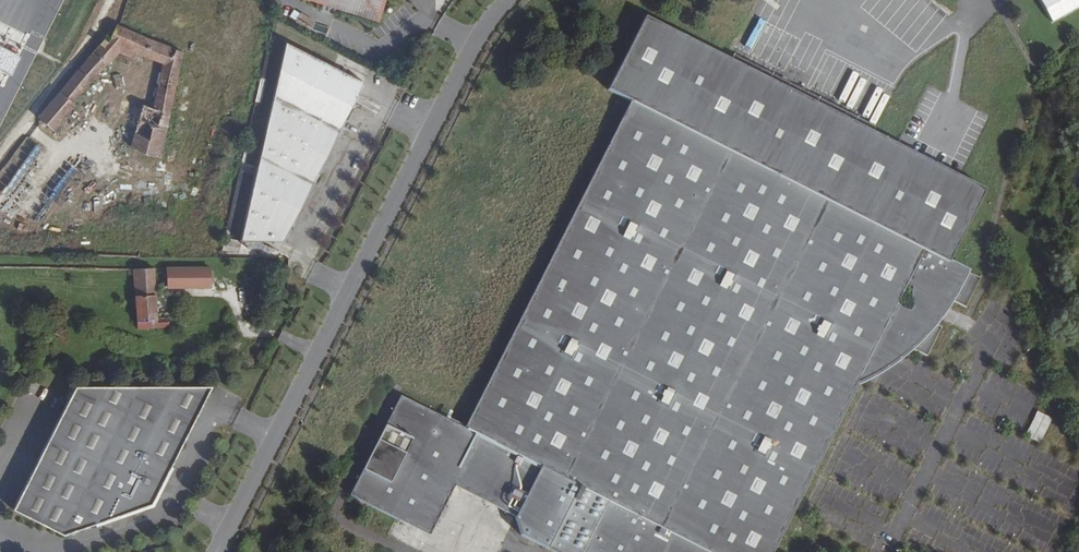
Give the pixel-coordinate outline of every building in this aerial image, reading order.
[(379,12),(383,0),(307,0),(376,22),(379,12)] [(631,103),(465,431),(399,398),(348,498),(428,538),(453,489),(467,461),(528,492),(514,520),(520,538),(548,551),(771,551),(881,336),(911,351),(926,359),(941,330),(934,326),(921,319),(934,293),(951,302),(965,309),(980,280),(948,265),(985,191),(959,178),(895,146),(872,134),(725,60),(643,18),(606,91),(631,103)] [(116,23),(109,20),(103,35),(110,38),(116,23)] [(151,103),(140,100),(131,144),(159,152),(180,48),(116,23),(110,38),(103,35),(101,38),(40,113),(55,125),(76,100),(74,97),(115,48),(133,54),(135,48),(161,57),(151,103)] [(286,42),(241,240),(283,241),(356,97),(364,81),(286,42)] [(150,265),(134,264),(135,328),(163,328),(163,316),(150,316),(150,265)] [(186,283),(186,286),(190,286),(190,265),(165,265),(165,283),(186,283)] [(934,293),(921,319),(934,326),(951,302),(934,293)] [(881,336),(855,387),(889,368),(901,359),(905,356),(911,351),(881,336)] [(209,385),(71,386),(11,510),(64,528),(152,498),(209,385)] [(1037,413),(1025,438),(1040,446),(1052,421),(1037,413)] [(467,461),(453,489),(514,520),(528,492),(467,461)]
